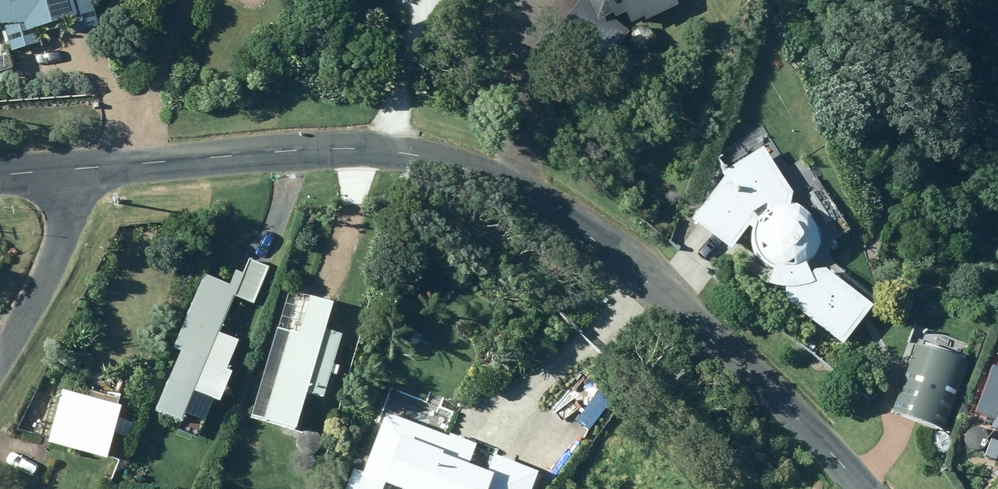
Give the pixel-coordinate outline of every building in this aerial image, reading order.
[(1,21),(10,50),(38,41),(34,27),(66,17),(70,33),(97,24),(90,0),(0,0),(0,21),(1,21)] [(551,33),(596,70),(627,31),(617,22),(615,16),(624,12),(629,22),(643,16),(644,19),(677,4),(675,0),(578,0),(551,33)] [(791,204),(787,203),(793,195),(762,145),(720,172),(722,177),(691,218),(730,249),(748,226),(751,228),(750,235),(751,241),(753,247),(742,257),(746,264),(750,270),(755,275),(761,280),(768,284),(775,286),(781,287),(783,300),(842,345),(872,304),(816,262),(809,271),(802,266),(808,261),(811,256),(814,250),(815,243),(816,237),(815,231),(813,225),(810,219),(807,214),(802,210),(797,206),(791,204)] [(638,161),(652,165),(654,158),(641,154),(638,161)] [(826,201),(821,200),(816,203),(814,208),(817,213),(823,215),(828,212),(830,206),(826,201)] [(202,274),(171,347),(178,349),(153,409),(179,420),(192,390),(217,401),(230,371),(224,370),(237,340),(217,332),(232,295),(252,304),(267,268),(240,257),(228,285),(202,274)] [(276,326),(249,416),(293,429),(304,391),(321,396),(340,334),(323,329),(330,302),(308,296),(296,333),(276,326)] [(915,343),(891,412),(942,430),(966,361),(915,343)] [(992,366),(974,413),(994,420),(991,427),(997,429),(997,369),(992,366)] [(62,397),(48,448),(102,463),(117,413),(62,397)] [(386,412),(367,459),(405,474),(399,488),(487,488),(493,474),(468,464),(475,448),(386,412)] [(126,438),(132,423),(118,418),(113,432),(126,438)]
